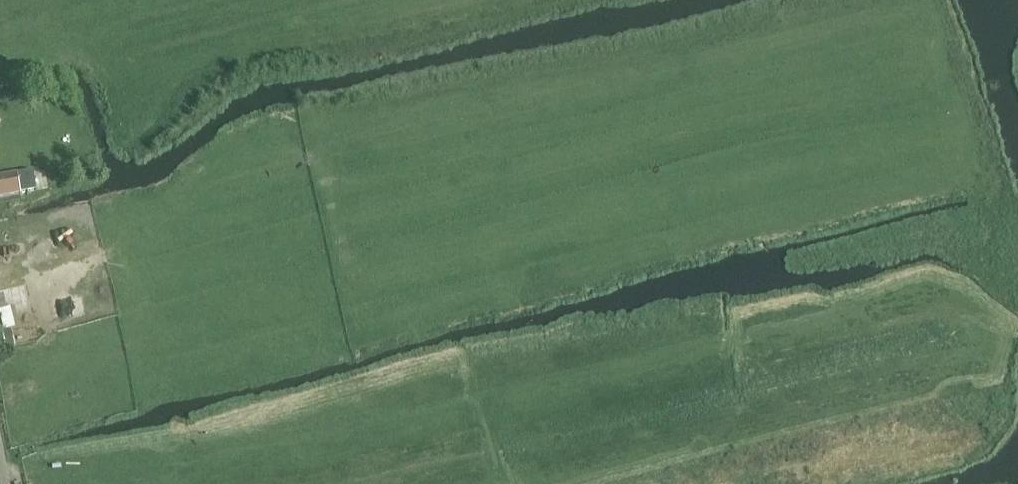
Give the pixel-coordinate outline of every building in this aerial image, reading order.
[(21,193),(17,174),(0,177),(0,197),(21,193)] [(0,330),(17,326),(11,306),(6,307),(4,300),(0,301),(0,328),(0,330)]
